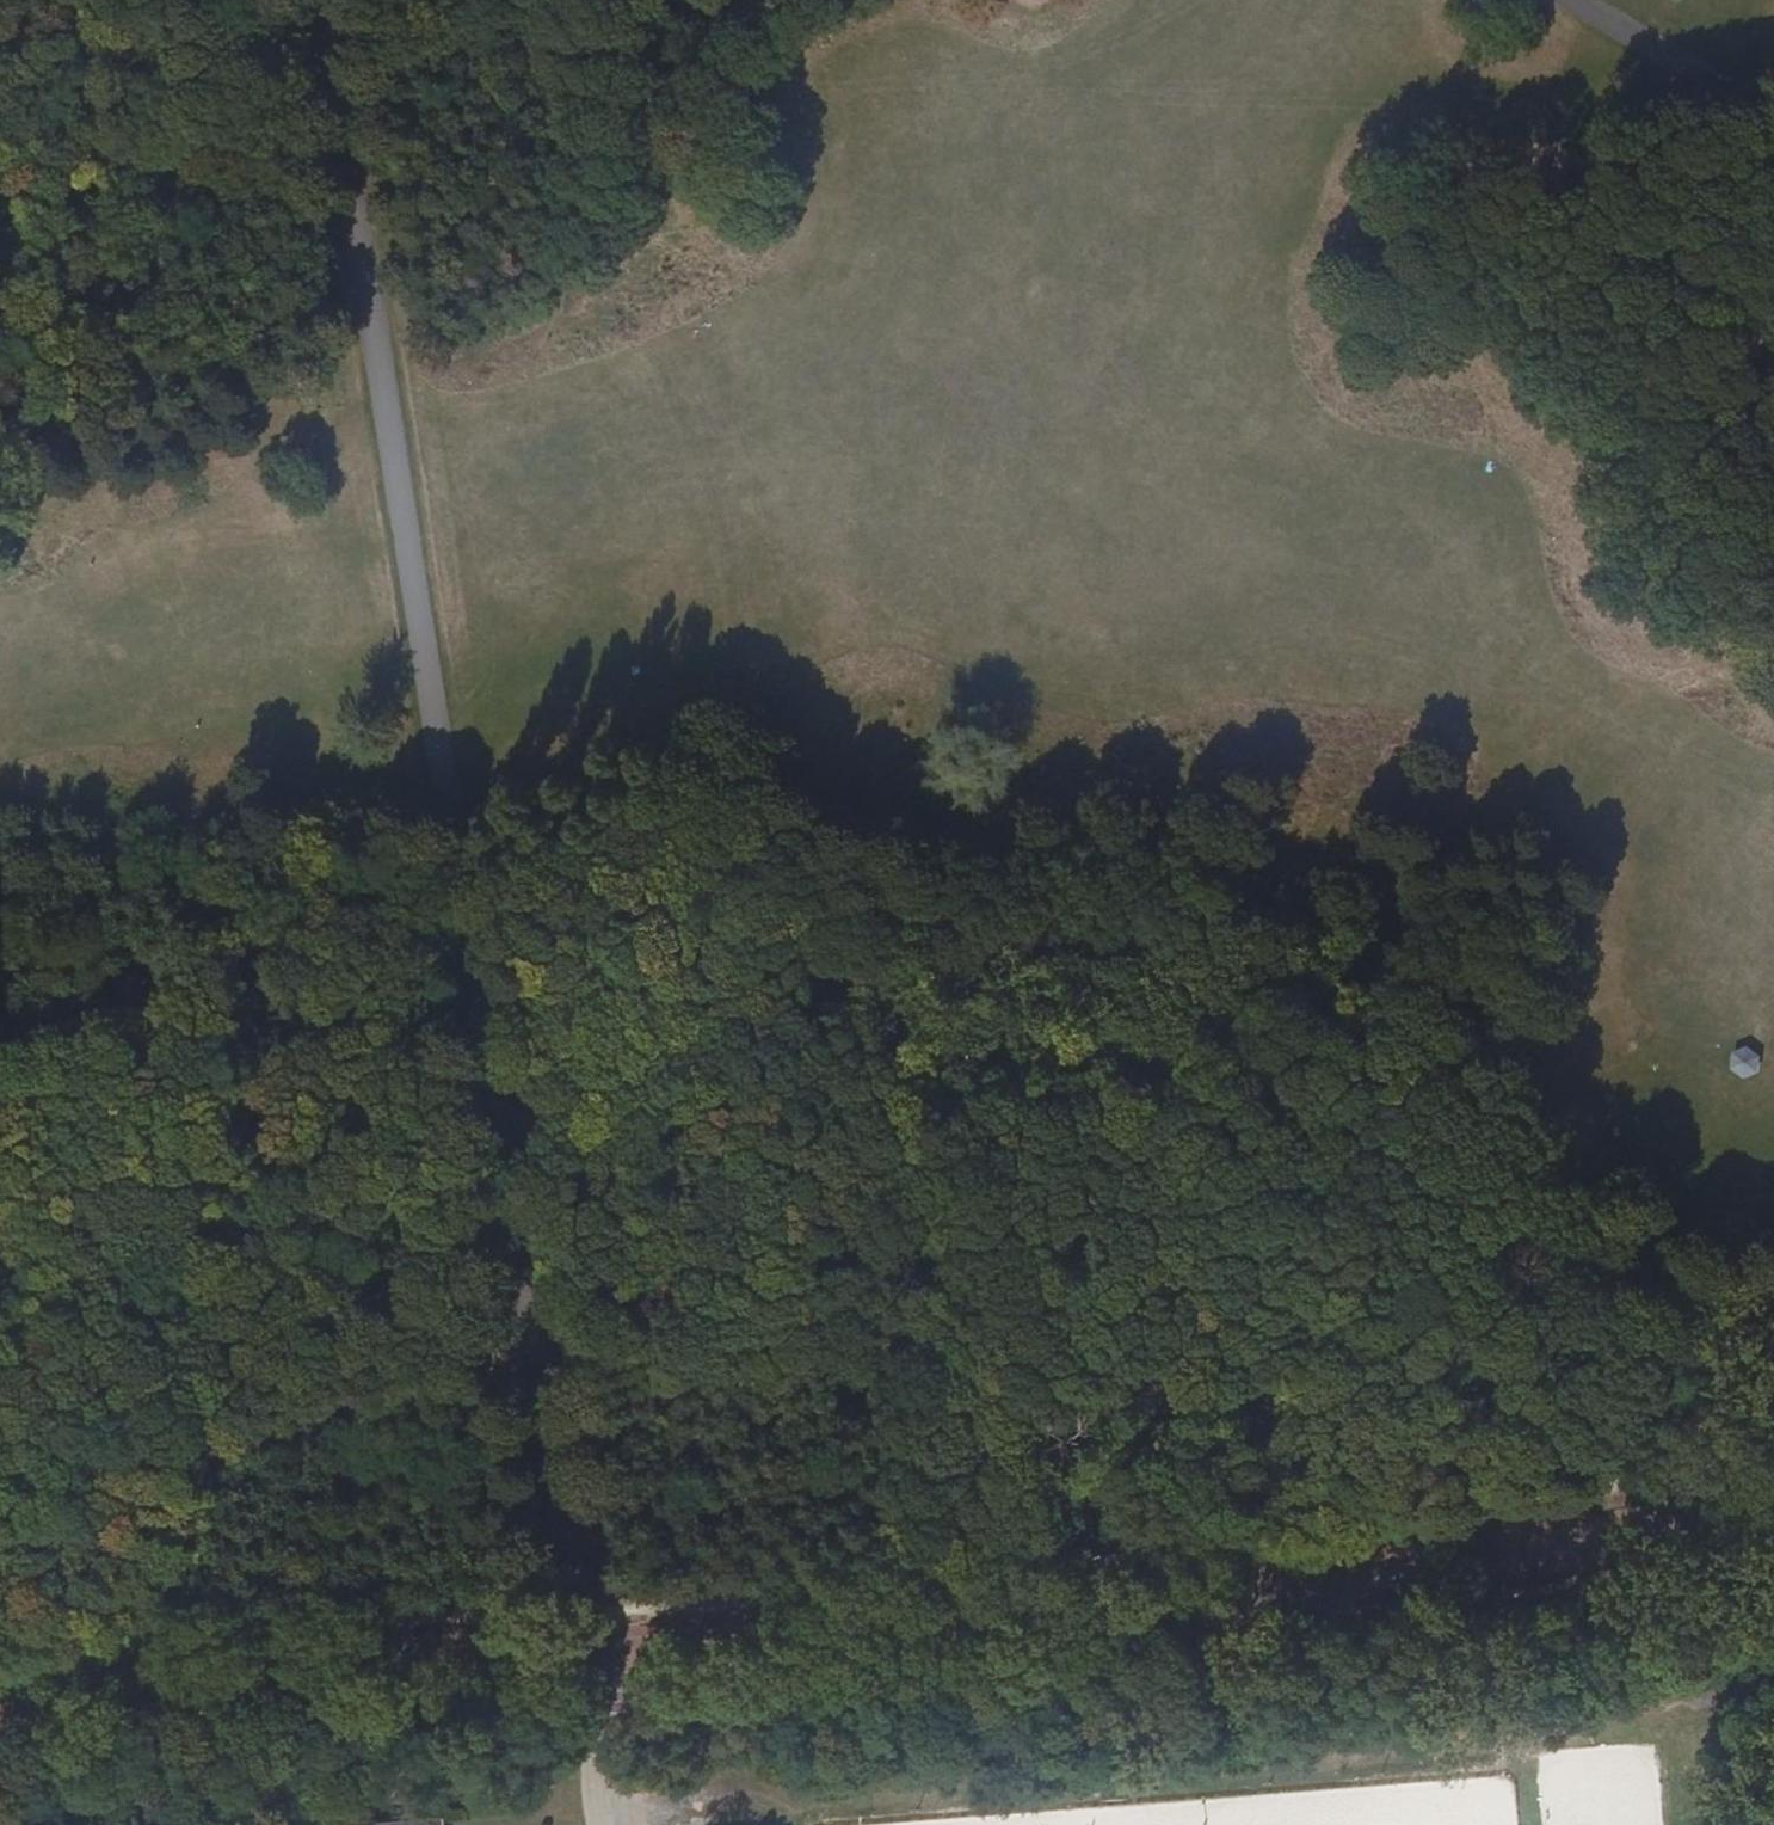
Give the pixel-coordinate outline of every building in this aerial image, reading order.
[(1730,1071),(1753,1077),(1758,1054),(1735,1048),(1730,1071)] [(363,1824),(445,1824),(444,1809),(362,1816),(363,1824)]
